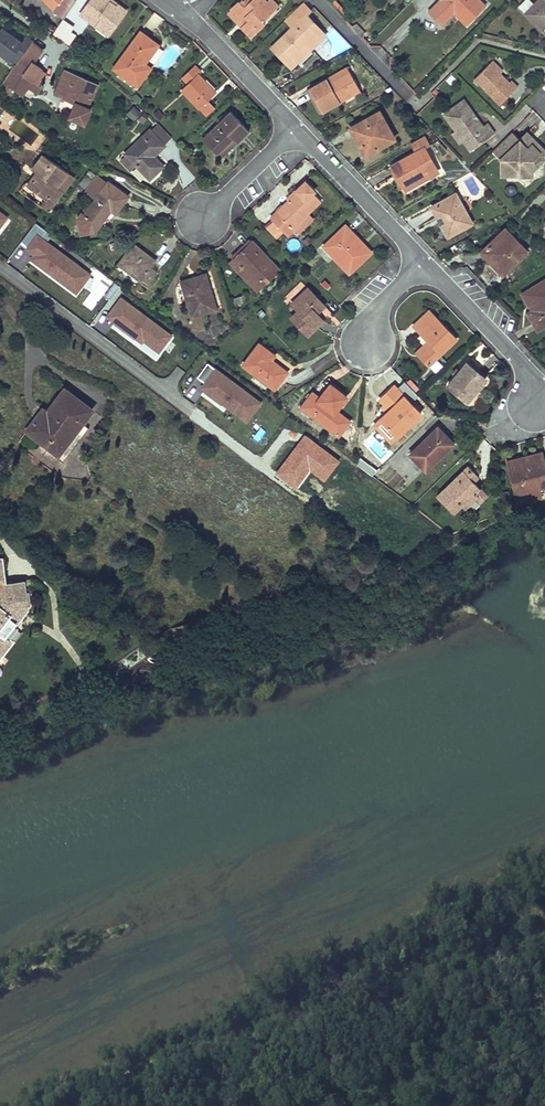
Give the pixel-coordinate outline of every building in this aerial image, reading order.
[(46,3),(54,10),(63,0),(49,0),(46,3)] [(81,15),(97,26),(99,23),(111,32),(125,12),(109,0),(91,0),(81,15)] [(230,12),(242,25),(239,28),(250,39),(265,25),(262,22),(272,13),(265,5),(260,0),(251,0),(249,2),(247,0),(243,0),(230,12)] [(270,0),(265,5),(272,13),(277,7),(270,0)] [(428,14),(441,27),(454,14),(466,26),(485,6),(478,0),(442,0),(428,14)] [(533,7),(538,11),(530,19),(544,34),(544,0),(540,0),(533,7)] [(301,5),(285,21),(292,28),(306,16),(309,13),(301,5)] [(533,7),(525,15),(530,19),(538,11),(533,7)] [(292,28),(276,43),(290,58),(304,47),(308,52),(325,36),(306,16),(292,28)] [(63,20),(53,34),(63,42),(70,32),(73,28),(63,20)] [(70,32),(63,42),(68,46),(75,36),(70,32)] [(140,33),(113,70),(137,87),(150,69),(145,65),(158,46),(140,33)] [(276,43),(271,48),(291,68),(308,52),(304,47),(290,58),(276,43)] [(32,64),(41,51),(30,44),(17,62),(28,69),(32,64)] [(17,62),(2,83),(21,96),(26,88),(32,81),(40,70),(32,64),(28,69),(17,62)] [(491,62),(489,65),(499,75),(502,73),(491,62)] [(489,65),(474,79),(487,93),(499,106),(517,88),(511,81),(507,84),(499,75),(489,65)] [(194,68),(182,79),(187,85),(181,91),(198,109),(207,100),(214,93),(198,76),(200,74),(194,68)] [(347,69),(326,80),(329,85),(349,74),(347,69)] [(96,86),(65,72),(55,95),(75,104),(69,118),(84,125),(91,110),(87,108),(96,86)] [(326,80),(309,89),(322,112),(359,91),(349,74),(329,85),(326,80)] [(36,95),(41,88),(32,81),(26,88),(36,95)] [(207,100),(198,109),(206,117),(215,109),(207,100)] [(443,115),(455,131),(459,129),(466,140),(463,142),(469,151),(493,134),(487,124),(482,127),(476,120),(470,123),(467,118),(473,114),(463,101),(443,115)] [(230,112),(202,139),(216,154),(219,158),(236,143),(249,131),(230,112)] [(379,112),(353,127),(368,155),(395,140),(379,112)] [(473,114),(467,118),(470,123),(476,120),(473,114)] [(158,124),(150,131),(164,146),(172,138),(158,124)] [(455,131),(451,133),(459,145),(463,142),(466,140),(459,129),(455,131)] [(150,131),(126,155),(127,156),(135,165),(149,180),(163,167),(153,157),(164,146),(150,131)] [(501,161),(504,161),(505,171),(517,170),(518,176),(532,175),(532,164),(539,164),(541,161),(544,161),(544,152),(535,143),(528,150),(521,142),(513,134),(494,153),(501,161)] [(528,135),(521,142),(528,150),(535,143),(528,135)] [(410,156),(424,148),(419,139),(404,147),(410,156)] [(410,156),(392,166),(402,184),(410,180),(414,186),(438,172),(424,148),(410,156)] [(36,174),(27,187),(46,201),(50,196),(56,201),(73,177),(44,155),(32,171),(36,174)] [(135,165),(127,156),(121,161),(130,170),(135,165)] [(504,161),(501,161),(502,177),(518,176),(517,170),(505,171),(504,161)] [(532,175),(544,162),(544,161),(541,161),(539,164),(532,164),(532,175)] [(80,212),(75,219),(77,226),(86,233),(96,231),(111,211),(114,212),(126,196),(107,182),(105,184),(96,177),(85,192),(94,200),(83,214),(80,212)] [(290,200),(270,219),(287,237),(309,216),(307,214),(320,202),(312,193),(314,192),(305,183),(295,192),(297,195),(291,201),(290,200)] [(455,194),(431,207),(447,237),(471,224),(455,194)] [(11,217),(0,208),(0,230),(11,217)] [(309,216),(287,237),(291,241),(312,220),(309,216)] [(86,233),(77,226),(78,234),(86,233)] [(345,227),(323,248),(349,274),(371,253),(364,246),(361,248),(351,237),(353,235),(345,227)] [(505,230),(482,253),(503,275),(527,252),(505,230)] [(93,274),(34,232),(19,253),(78,295),(93,274)] [(251,242),(232,260),(260,289),(279,271),(251,242)] [(133,245),(119,265),(141,282),(142,281),(149,286),(158,273),(149,266),(152,260),(133,245)] [(260,289),(232,260),(229,263),(258,292),(260,289)] [(91,311),(113,282),(103,274),(81,303),(91,311)] [(205,274),(181,281),(191,317),(216,310),(205,274)] [(528,292),(537,309),(532,312),(536,320),(533,322),(538,331),(544,326),(544,281),(528,292)] [(307,289),(292,304),(298,312),(292,318),(308,336),(324,321),(317,314),(324,306),(307,289)] [(105,317),(159,356),(174,335),(120,296),(105,317)] [(243,297),(232,300),(234,306),(244,303),(243,297)] [(320,312),(326,320),(334,315),(328,307),(320,312)] [(429,312),(414,326),(432,345),(420,356),(429,365),(456,339),(429,312)] [(259,344),(244,365),(274,389),(287,372),(271,360),(274,356),(259,344)] [(204,384),(199,392),(248,423),(263,400),(206,364),(197,379),(204,384)] [(467,364),(449,386),(468,401),(483,382),(473,374),(476,371),(467,364)] [(312,395),(302,407),(339,436),(349,424),(335,414),(347,398),(330,385),(318,400),(312,395)] [(394,386),(380,399),(393,413),(378,428),(391,442),(420,413),(394,386)] [(35,420),(27,431),(59,455),(82,423),(92,410),(65,390),(40,423),(35,420)] [(380,399),(377,402),(388,413),(375,426),(378,428),(393,413),(380,399)] [(27,431),(25,434),(62,463),(89,428),(82,423),(59,455),(27,431)] [(438,427),(410,454),(426,470),(452,443),(438,427)] [(541,453),(523,457),(524,462),(542,457),(541,453)] [(505,462),(516,505),(540,499),(537,488),(544,486),(544,468),(542,457),(524,462),(523,457),(505,462)] [(469,466),(438,497),(453,513),(461,505),(463,507),(475,495),(473,493),(479,487),(470,478),(475,474),(469,466)] [(479,487),(473,493),(475,495),(480,500),(486,494),(479,487)] [(145,531),(156,535),(160,523),(149,519),(145,531)] [(0,592),(0,657),(14,639),(10,636),(5,632),(13,622),(18,619),(23,613),(21,603),(28,602),(26,581),(7,582),(0,592)] [(13,622),(5,632),(10,636),(18,626),(18,619),(13,622)] [(151,639),(140,647),(146,656),(148,658),(162,647),(151,639)] [(139,679),(149,680),(150,670),(140,669),(139,679)]
